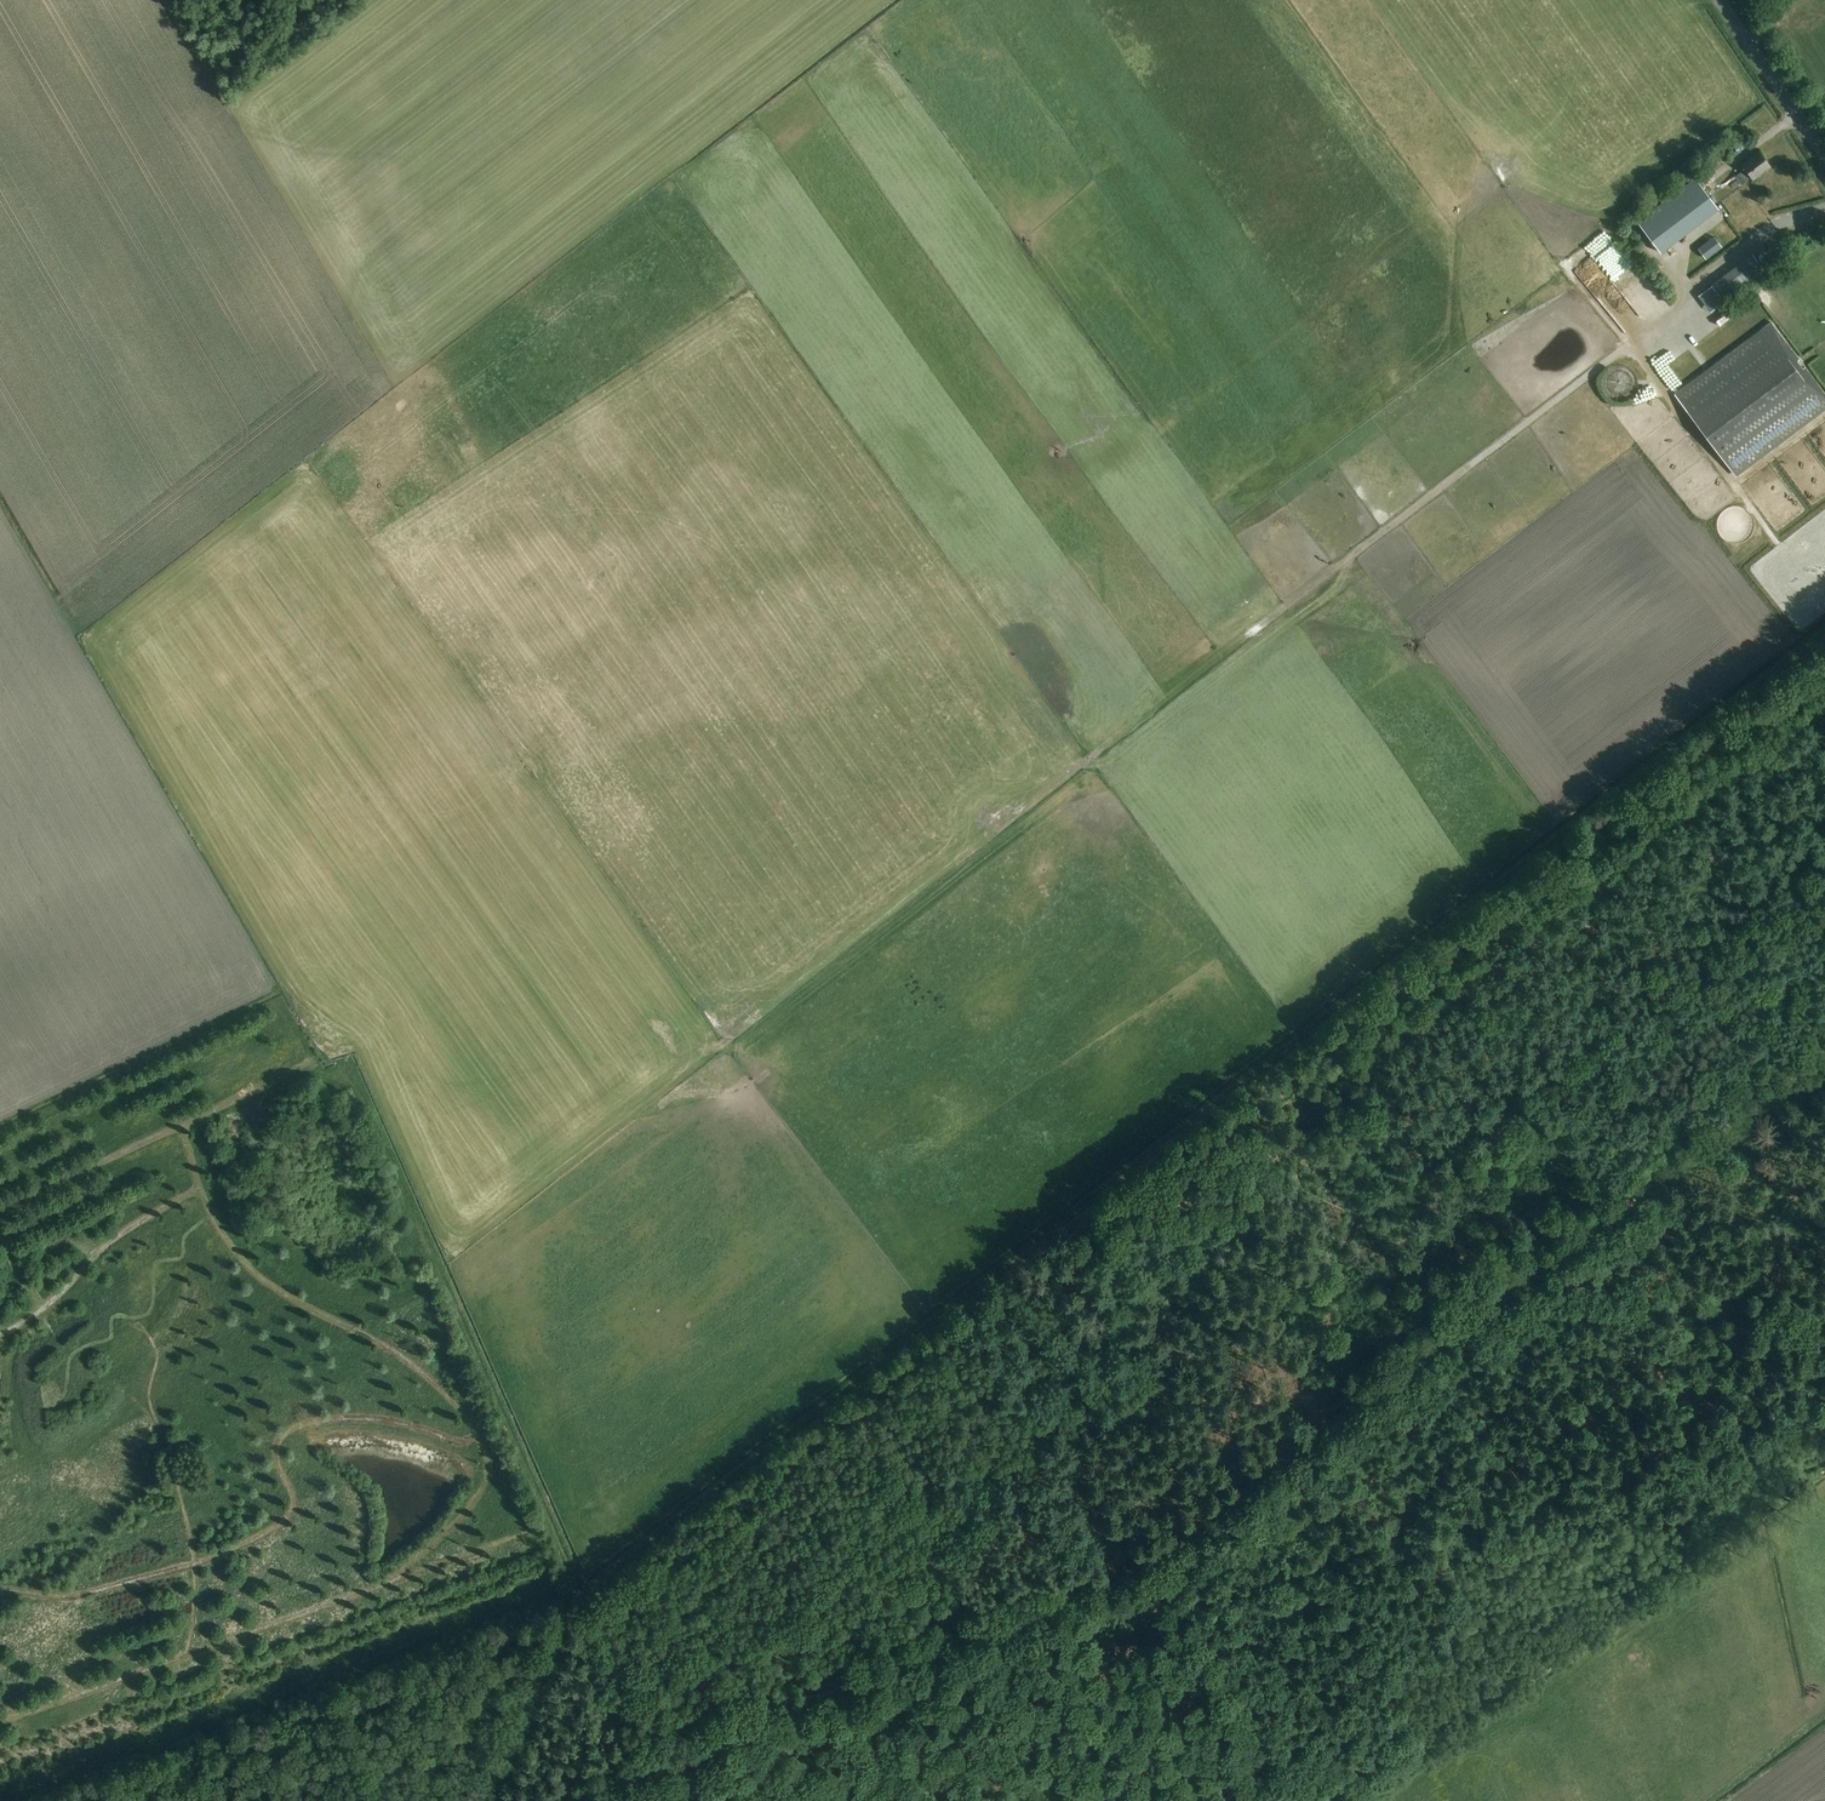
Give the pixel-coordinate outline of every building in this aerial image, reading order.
[(1744,169),(1737,175),(1743,184),(1752,177),(1753,180),(1770,167),(1758,152),(1741,165),(1744,169)] [(1714,237),(1698,249),(1706,259),(1722,247),(1714,237)] [(1612,254),(1602,261),(1610,271),(1619,264),(1612,254)] [(1752,254),(1713,283),(1725,299),(1765,271),(1752,254)] [(1569,290),(1558,297),(1567,313),(1579,306),(1569,290)] [(1520,324),(1526,318),(1524,316),(1530,310),(1526,306),(1514,319),(1520,324)] [(1617,313),(1610,319),(1617,327),(1625,321),(1617,313)] [(1804,368),(1801,371),(1795,363),(1799,360),(1771,323),(1673,395),(1733,475),(1824,407),(1824,396),(1804,368)] [(1708,339),(1697,324),(1684,333),(1695,348),(1708,339)] [(1493,365),(1486,367),(1491,381),(1498,379),(1493,365)] [(1670,391),(1676,386),(1663,369),(1657,374),(1670,391)] [(1220,961),(1227,972),(1236,965),(1229,955),(1220,961)]
